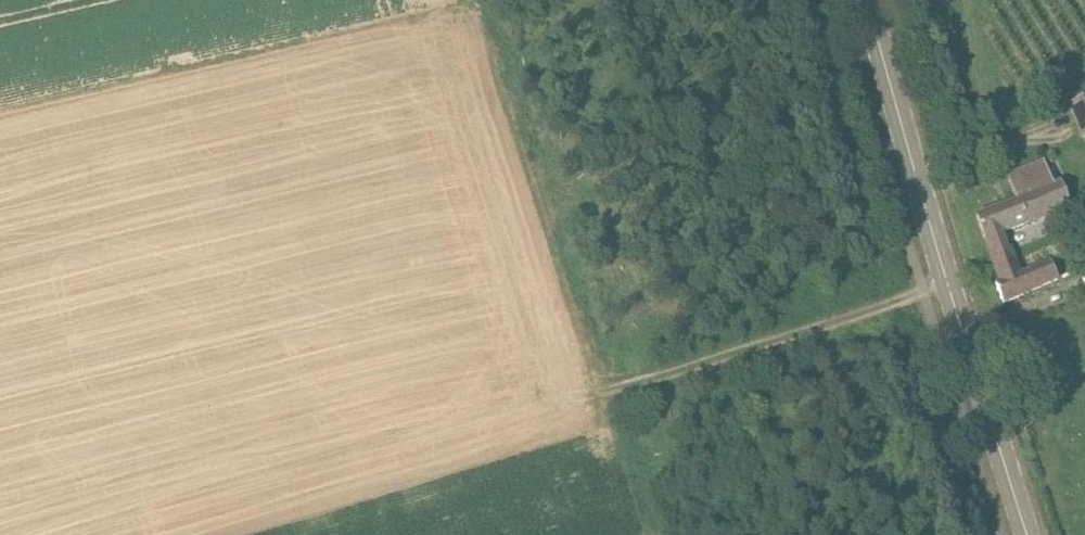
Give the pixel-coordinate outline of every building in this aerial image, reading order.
[(1070,103),(1084,139),(1084,97),(1070,103)] [(1062,184),(1053,188),(1043,165),(1008,180),(1018,201),(973,221),(995,273),(1015,265),(1009,250),(1007,251),(1000,234),(1069,206),(1062,184)] [(1020,277),(1015,265),(995,273),(1001,285),(995,288),(1002,305),(1057,281),(1050,264),(1020,277)]
